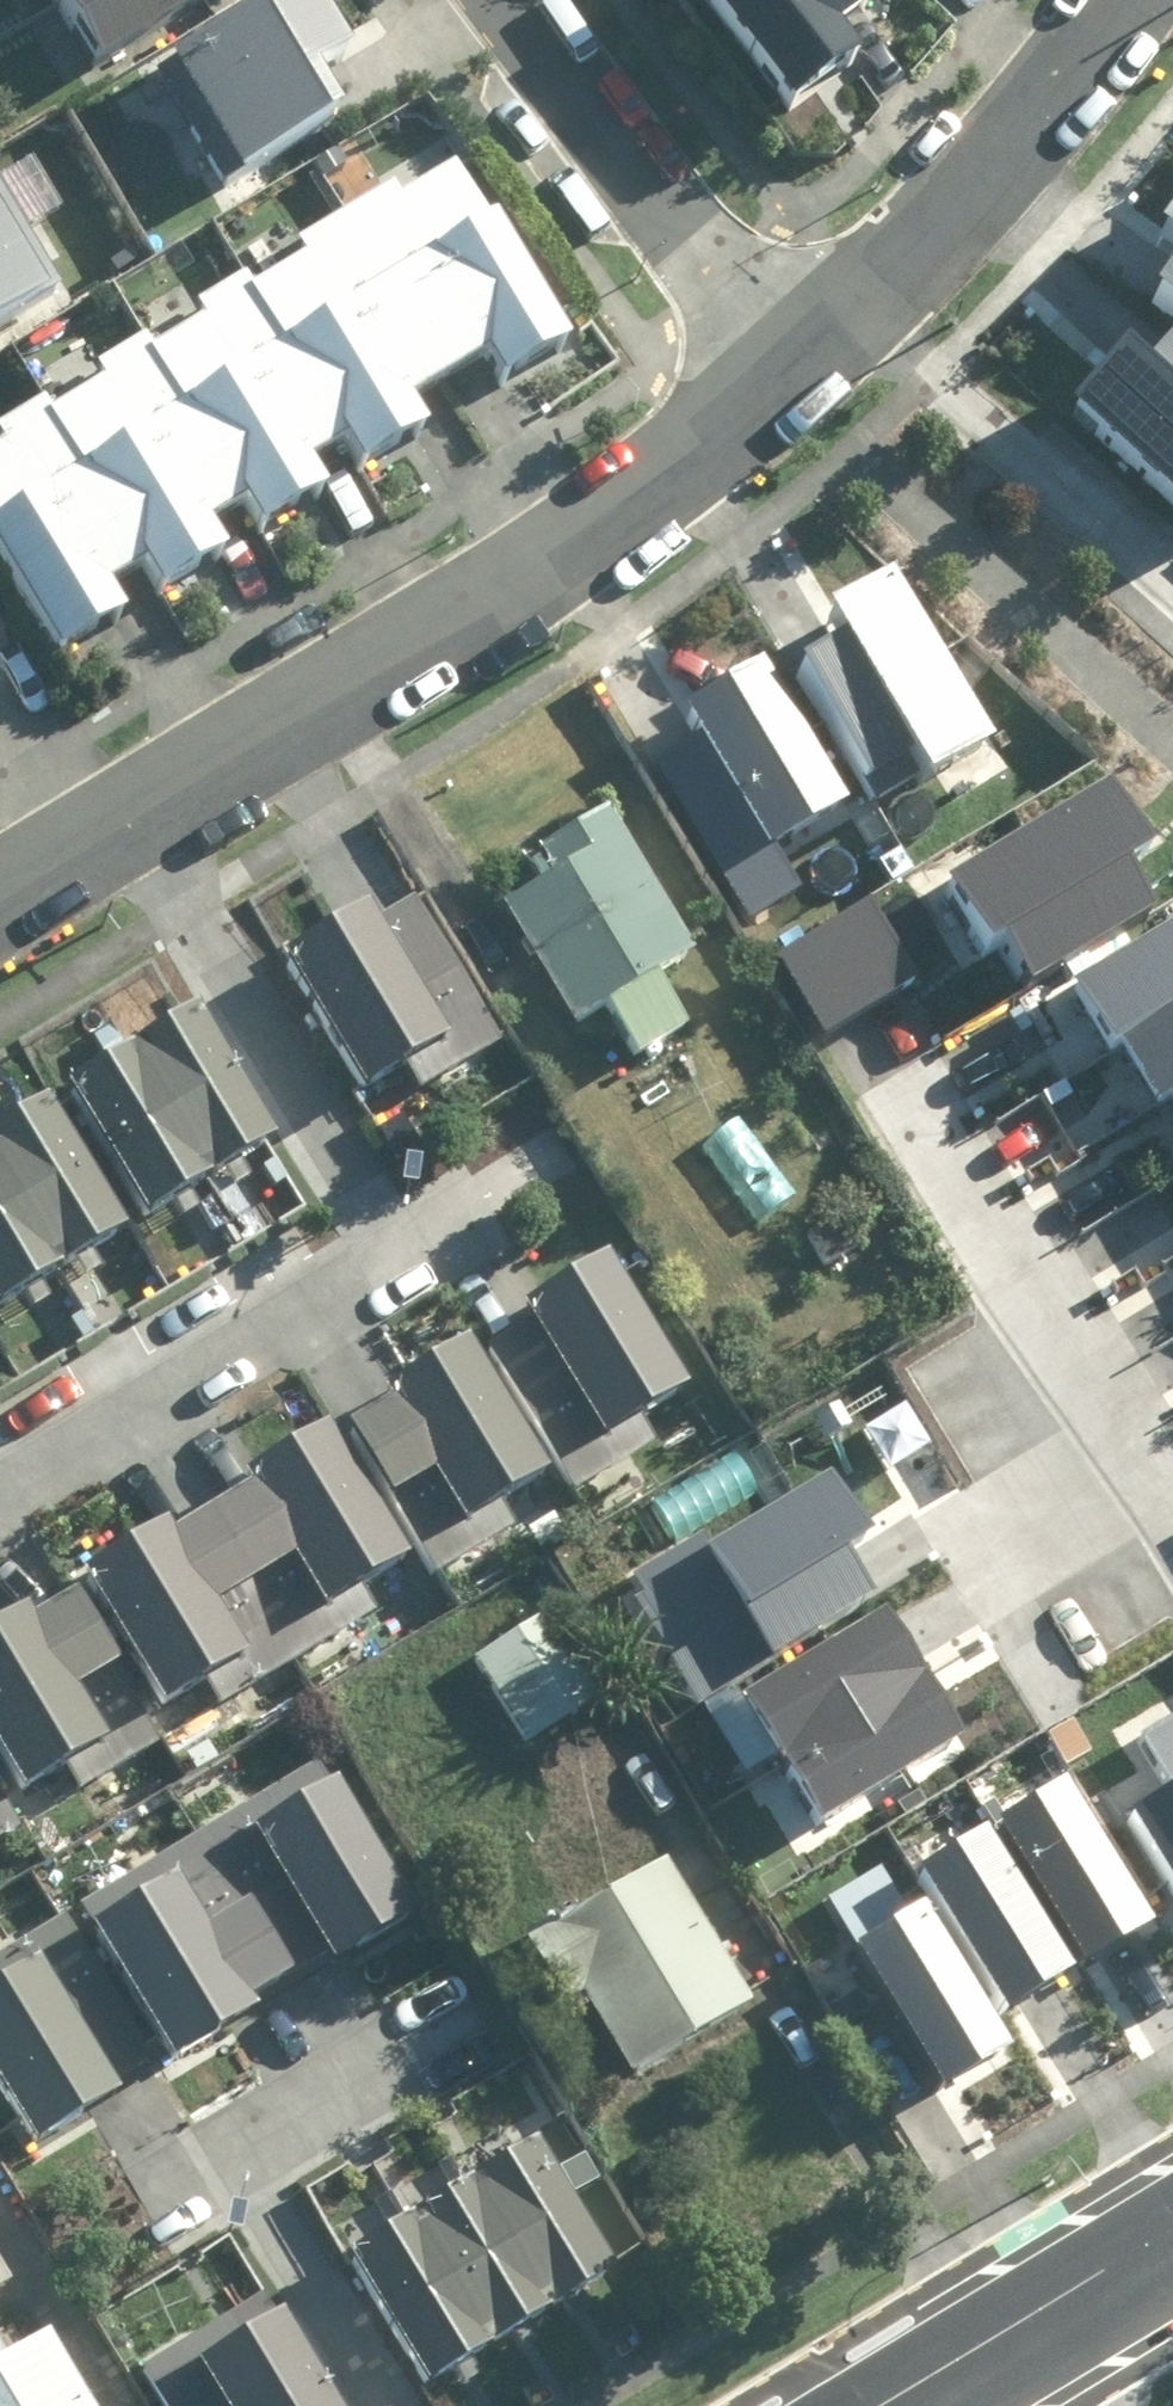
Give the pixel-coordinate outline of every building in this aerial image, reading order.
[(101,61),(201,0),(63,0),(101,61)] [(171,60),(240,175),(337,117),(308,70),(348,45),(320,0),(271,0),(171,60)] [(785,108),(856,56),(835,28),(871,2),(870,0),(707,0),(785,108)] [(457,166),(0,433),(0,526),(66,638),(563,347),(457,166)] [(64,281),(0,172),(0,318),(64,281)] [(1150,230),(1172,245),(1172,197),(1150,230)] [(1172,304),(1172,259),(1152,290),(1172,304)] [(1172,500),(1172,329),(1138,366),(1117,348),(1067,401),(1172,500)] [(799,663),(865,776),(906,752),(921,777),(987,739),(891,574),(824,612),(840,639),(799,663)] [(653,752),(750,912),(804,880),(779,838),(846,798),(762,659),(683,706),(696,727),(653,752)] [(1106,785),(943,883),(982,948),(1000,937),(1028,983),(1152,909),(1125,862),(1145,850),(1106,785)] [(508,911),(578,1031),(615,1009),(644,1060),(694,1031),(665,981),(701,960),(616,814),(532,863),(547,888),(508,911)] [(770,952),(817,1031),(910,977),(863,897),(770,952)] [(418,903),(382,924),(377,916),(293,965),(371,1095),(433,1058),(445,1078),(501,1045),(418,903)] [(1069,975),(1108,1048),(1121,1041),(1152,1098),(1166,1091),(1172,1104),(1172,919),(1069,975)] [(201,1022),(77,1097),(153,1222),(277,1146),(201,1022)] [(0,1143),(0,1306),(6,1315),(129,1240),(52,1112),(0,1143)] [(666,1435),(655,1417),(693,1393),(614,1266),(531,1317),(535,1324),(490,1351),(576,1490),(666,1435)] [(500,1542),(487,1520),(555,1480),(478,1350),(392,1400),(397,1409),(353,1434),(439,1578),(500,1542)] [(418,1565),(339,1434),(253,1486),(257,1494),(175,1542),(171,1536),(92,1583),(171,1713),(228,1679),(239,1698),(364,1623),(352,1604),(418,1565)] [(635,1594),(697,1697),(868,1594),(845,1555),(870,1540),(831,1476),(717,1544),(698,1513),(625,1557),(644,1588),(635,1594)] [(474,1647),(529,1733),(617,1678),(562,1592),(474,1647)] [(40,1622),(36,1616),(0,1637),(0,1749),(29,1801),(95,1764),(102,1776),(163,1742),(82,1599),(40,1622)] [(737,1698),(818,1825),(960,1735),(879,1608),(737,1698)] [(1139,1732),(1166,1775),(1119,1804),(1172,1890),(1172,1711),(1139,1732)] [(421,1925),(326,1765),(81,1909),(174,2067),(264,2014),(259,2006),(333,1962),(339,1973),(421,1925)] [(1059,1775),(992,1816),(1083,1963),(1150,1922),(1059,1775)] [(15,1831),(0,1805),(0,1839),(15,1831)] [(916,1867),(1004,2010),(1072,1968),(984,1825),(916,1867)] [(757,2008),(670,1860),(529,1942),(572,2014),(593,2002),(638,2077),(757,2008)] [(852,1943),(939,2086),(1008,2044),(921,1901),(852,1943)] [(108,2088),(151,2062),(69,1925),(0,1966),(0,2086),(39,2152),(118,2105),(108,2088)] [(622,2285),(543,2158),(359,2272),(438,2399),(622,2285)] [(272,2299),(150,2374),(169,2405),(338,2405),(272,2299)] [(50,2323),(0,2354),(0,2405),(100,2405),(50,2323)]
